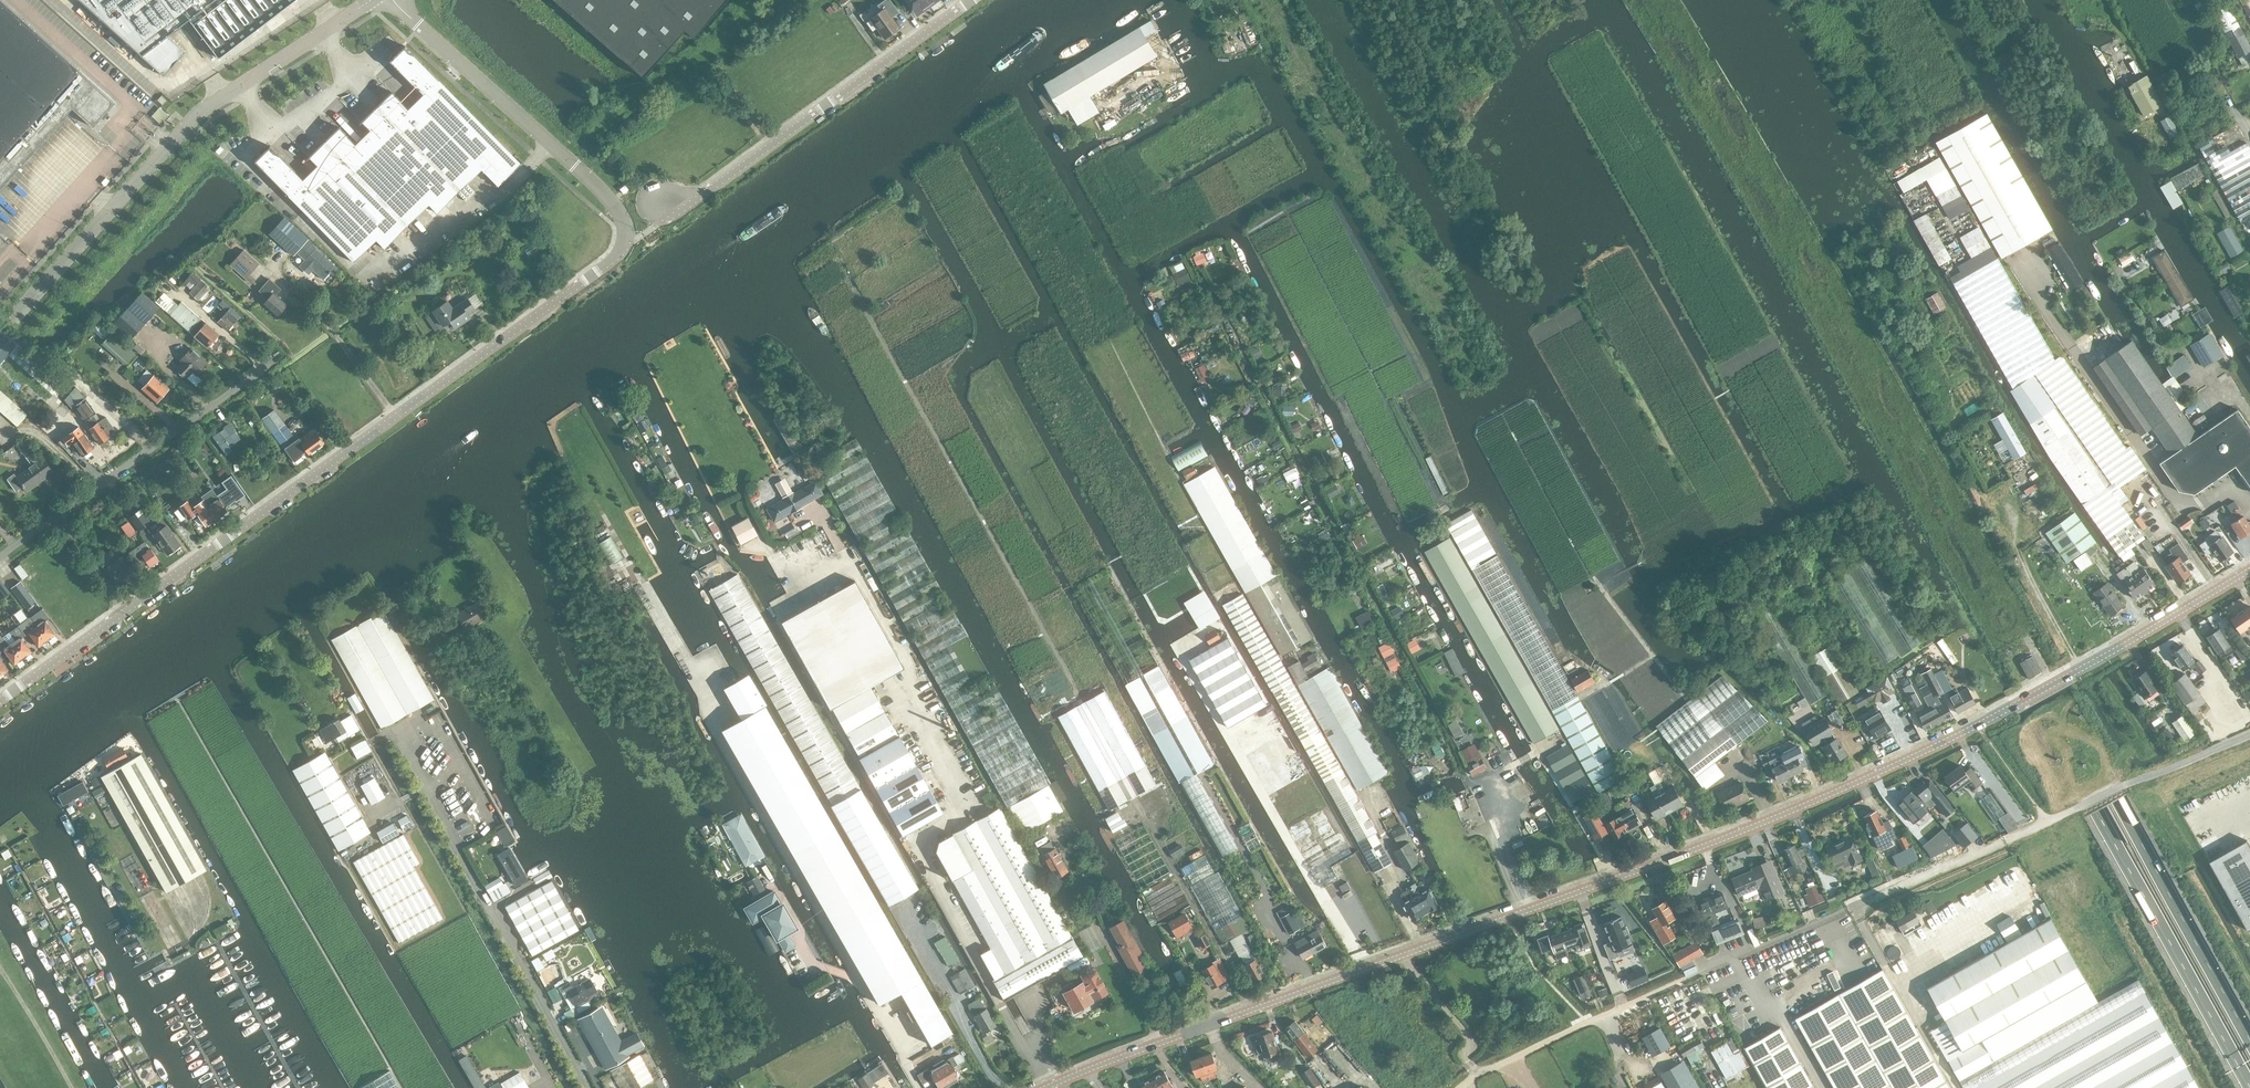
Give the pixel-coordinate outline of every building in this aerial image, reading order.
[(72,108),(93,127),(115,102),(2,0),(0,0),(0,188),(72,108)] [(132,47),(164,76),(186,51),(168,36),(189,20),(218,58),(294,0),(80,0),(132,47)] [(693,38),(726,0),(554,0),(642,77),(684,30),(693,38)] [(878,5),(876,3),(859,15),(870,31),(876,27),(884,39),(886,37),(888,38),(891,36),(891,34),(899,28),(892,18),(892,15),(898,11),(890,0),(884,0),(878,5)] [(924,0),(906,0),(916,14),(917,14),(919,13),(921,12),(923,11),(924,9),(924,8),(928,6),(924,0)] [(2227,5),(2214,12),(2239,58),(2249,53),(2249,48),(2227,5)] [(1238,18),(1241,28),(1247,44),(1256,41),(1246,15),(1238,18)] [(1049,90),(1040,95),(1049,111),(1059,105),(1063,113),(1069,109),(1078,125),(1100,112),(1090,96),(1152,59),(1158,56),(1156,52),(1146,36),(1157,30),(1151,20),(1140,26),(1045,83),(1049,90)] [(1231,37),(1221,41),(1227,55),(1237,52),(1231,37)] [(270,145),(254,161),(288,195),(354,261),(353,262),(376,240),(384,248),(429,204),(437,213),(481,169),(498,186),(521,163),(520,163),(438,80),(439,80),(405,46),(403,48),(389,61),(415,87),(423,94),(408,109),(400,101),(401,101),(392,91),(361,121),(370,130),(355,144),(348,137),(348,136),(339,127),(308,157),(317,166),(303,180),(295,172),(296,171),(270,145)] [(2163,105),(2146,75),(2127,86),(2144,116),(2163,105)] [(157,100),(163,105),(167,100),(161,95),(157,100)] [(160,106),(152,114),(161,122),(169,113),(160,106)] [(1936,142),(1998,253),(2001,258),(2052,229),(1987,114),(1936,142)] [(2169,116),(2160,120),(2170,138),(2179,133),(2169,116)] [(2249,214),(2249,149),(2236,124),(2198,145),(2239,219),(2239,220),(2249,214)] [(227,154),(222,148),(217,152),(222,158),(227,154)] [(1898,177),(1904,190),(1930,178),(1948,218),(1968,209),(1943,156),(1898,177)] [(2198,163),(2170,178),(2177,190),(2204,175),(2198,163)] [(620,187),(625,192),(630,187),(626,182),(620,187)] [(1952,257),(1927,211),(1914,218),(1940,264),(1952,257)] [(333,275),(339,269),(308,242),(311,240),(307,237),(306,238),(287,221),(271,238),(293,257),(296,254),(305,262),(300,268),(309,276),(313,271),(323,280),(329,272),(333,275)] [(2229,226),(2217,233),(2231,257),(2243,250),(2229,226)] [(383,248),(377,242),(373,246),(379,252),(383,248)] [(2054,249),(2048,252),(2069,286),(2075,283),(2077,286),(2083,282),(2084,281),(2059,242),(2052,246),(2054,249)] [(231,266),(251,283),(256,277),(250,272),(260,262),(245,249),(231,266)] [(1199,251),(1195,252),(1196,256),(1193,258),(1198,267),(1208,262),(1203,253),(1201,254),(1199,251)] [(2010,391),(2043,448),(2082,504),(2120,556),(2145,538),(2113,492),(2146,469),(2130,445),(2125,448),(2063,358),(2059,356),(2055,360),(1997,258),(1952,283),(2013,389),(2010,391)] [(1191,282),(1185,269),(1173,275),(1180,288),(1191,282)] [(198,301),(210,288),(193,272),(183,283),(191,290),(189,293),(198,301)] [(2232,302),(2216,273),(2204,280),(2221,309),(2232,302)] [(282,289),(270,278),(259,291),(268,299),(264,304),(277,316),(287,305),(276,295),(282,289)] [(1926,296),(1934,312),(1947,306),(1940,290),(1926,296)] [(130,339),(159,307),(142,292),(114,324),(130,339)] [(203,306),(210,312),(220,302),(213,296),(203,306)] [(447,301),(433,311),(443,326),(450,321),(455,328),(470,318),(467,315),(475,310),(467,299),(452,309),(447,301)] [(219,334),(181,301),(170,315),(207,348),(219,334)] [(217,322),(222,326),(227,330),(240,315),(224,301),(219,307),(225,313),(217,322)] [(2213,320),(2205,306),(2205,307),(2198,311),(2206,324),(2211,321),(2213,320)] [(99,323),(94,329),(105,338),(109,332),(99,323)] [(15,346),(2,334),(0,336),(0,362),(15,346)] [(111,334),(103,342),(129,365),(136,356),(111,334)] [(2222,354),(2210,334),(2191,345),(2203,366),(2222,354)] [(2199,436),(2132,339),(2093,367),(2140,435),(2151,428),(2171,455),(2199,436)] [(196,374),(207,363),(192,349),(181,360),(183,362),(177,368),(186,377),(192,370),(196,374)] [(2175,376),(2192,365),(2185,353),(2168,364),(2175,376)] [(146,365),(139,359),(133,365),(140,372),(146,365)] [(156,403),(169,389),(154,375),(153,376),(147,370),(139,378),(146,384),(141,389),(156,403)] [(99,444),(116,431),(106,417),(98,422),(96,420),(99,418),(85,398),(75,387),(64,399),(71,408),(74,406),(85,421),(87,423),(89,422),(93,426),(89,429),(99,444)] [(0,390),(0,410),(17,425),(26,415),(26,414),(0,390)] [(261,416),(279,441),(284,449),(285,448),(297,439),(274,407),(261,416)] [(2171,455),(2159,463),(2179,491),(2194,494),(2235,466),(2249,487),(2249,427),(2238,409),(2199,436),(2171,455)] [(2003,412),(1991,419),(2014,459),(2026,452),(2003,412)] [(228,443),(238,436),(229,423),(224,427),(230,436),(225,439),(220,432),(213,437),(226,454),(232,450),(228,443)] [(79,426),(58,442),(64,448),(72,442),(82,456),(94,448),(79,426)] [(303,443),(299,438),(297,439),(285,448),(294,461),(302,456),(301,454),(306,450),(309,455),(324,444),(317,434),(303,443)] [(31,466),(16,476),(14,473),(7,478),(16,491),(22,486),(26,491),(29,489),(30,490),(37,485),(36,484),(46,477),(48,480),(56,475),(26,436),(15,444),(31,466)] [(856,438),(855,438),(814,461),(944,696),(1007,807),(1009,806),(1048,785),(1051,783),(988,672),(967,635),(856,438)] [(1202,440),(1172,453),(1179,468),(1209,454),(1202,440)] [(1187,480),(1198,475),(1193,465),(1182,471),(1187,480)] [(1296,465),(1285,471),(1290,481),(1301,475),(1296,465)] [(1282,656),(1293,649),(1301,645),(1312,638),(1215,467),(1184,484),(1233,570),(1282,656)] [(201,497),(203,500),(217,518),(228,510),(226,508),(235,501),(236,501),(245,495),(232,476),(213,490),(212,489),(201,497)] [(814,482),(763,510),(771,525),(822,497),(814,482)] [(1336,483),(1327,487),(1331,495),(1340,491),(1336,483)] [(206,526),(217,518),(203,500),(192,508),(206,526)] [(188,519),(195,514),(186,502),(179,507),(188,519)] [(2231,523),(2240,538),(2249,532),(2249,526),(2239,508),(2232,512),(2237,519),(2231,523)] [(1471,510),(1450,522),(1446,524),(1471,568),(1471,567),(1472,569),(1480,565),(1479,563),(1496,553),(1471,510)] [(2074,512),(2045,533),(2067,563),(2096,542),(2074,512)] [(138,532),(148,524),(140,513),(130,520),(138,532)] [(90,524),(97,520),(93,514),(86,518),(90,524)] [(2182,530),(2194,521),(2189,515),(2178,524),(2182,530)] [(748,519),(732,527),(740,543),(756,534),(748,519)] [(166,525),(154,534),(158,541),(156,543),(160,549),(163,547),(168,554),(180,545),(166,525)] [(2220,560),(2231,553),(2232,552),(2221,536),(2219,538),(2215,531),(2205,538),(2206,540),(2200,544),(2207,555),(2213,550),(2220,560)] [(1485,658),(1528,733),(1553,718),(1450,537),(1424,552),(1485,658)] [(2148,538),(2141,542),(2148,551),(2154,547),(2148,538)] [(145,542),(129,552),(136,563),(144,557),(151,567),(159,561),(150,548),(145,541),(145,542)] [(2166,565),(2178,583),(2190,574),(2182,562),(2188,558),(2178,543),(2170,549),(2172,552),(2163,559),(2167,564),(2166,565)] [(2085,552),(2073,560),(2081,571),(2092,563),(2085,552)] [(1923,641),(1869,554),(1826,580),(1879,668),(1899,655),(1901,658),(1923,641)] [(1480,565),(1472,569),(1472,570),(1598,793),(1624,778),(1497,555),(1480,565)] [(113,576),(114,576),(121,586),(135,576),(128,566),(122,556),(107,567),(113,576)] [(2127,566),(2145,591),(2148,589),(2149,591),(2155,586),(2154,584),(2155,584),(2144,568),(2140,570),(2134,561),(2127,566)] [(2124,582),(2123,583),(2134,598),(2135,598),(2137,600),(2143,595),(2142,593),(2145,591),(2127,566),(2117,573),(2124,582)] [(88,568),(87,569),(81,572),(87,581),(94,577),(88,568)] [(1105,568),(1071,587),(1179,783),(1182,781),(1224,856),(1239,847),(1197,773),(1213,763),(1105,568)] [(709,590),(832,805),(860,789),(737,574),(709,590)] [(855,580),(781,622),(829,709),(904,668),(855,580)] [(32,616),(33,615),(35,617),(32,619),(37,625),(36,626),(47,640),(56,634),(45,621),(49,618),(42,609),(41,610),(20,581),(11,588),(32,616)] [(2107,582),(2094,591),(2111,615),(2124,606),(2107,582)] [(1583,583),(1561,593),(1572,616),(1579,613),(1572,600),(1579,597),(1579,598),(1588,594),(1583,583)] [(1293,727),(1375,873),(1392,863),(1375,833),(1377,832),(1321,732),(1243,594),(1223,604),(1293,727)] [(1750,606),(1809,705),(1829,693),(1771,596),(1750,606)] [(464,629),(484,618),(476,603),(456,614),(464,629)] [(1858,692),(1806,605),(1786,617),(1838,703),(1858,692)] [(2249,605),(2231,618),(2241,634),(2246,630),(2249,635),(2249,607),(2249,605)] [(1357,614),(1361,625),(1375,620),(1371,608),(1357,614)] [(36,626),(30,618),(27,614),(25,615),(21,609),(12,616),(25,635),(28,632),(39,647),(47,640),(36,626)] [(381,729),(434,700),(434,699),(383,610),(331,640),(381,729)] [(15,641),(12,643),(23,658),(32,652),(21,638),(24,635),(11,616),(5,621),(12,630),(9,632),(15,641)] [(461,627),(449,633),(457,648),(469,641),(461,627)] [(2230,643),(2229,644),(2219,629),(2207,637),(2218,654),(2221,652),(2224,657),(2235,650),(2230,643)] [(23,658),(12,643),(9,645),(3,636),(4,636),(0,630),(0,651),(1,652),(4,650),(15,664),(23,658)] [(1331,865),(1352,853),(1283,733),(1228,637),(1190,660),(1321,887),(1338,877),(1331,865)] [(1416,637),(1408,641),(1413,651),(1421,647),(1416,637)] [(1391,640),(1380,644),(1390,671),(1402,667),(1391,640)] [(2200,674),(2206,669),(2199,660),(2196,662),(2183,645),(2171,654),(2183,670),(2188,667),(2190,670),(2194,666),(2200,674)] [(2029,679),(2041,672),(2032,656),(2020,663),(2029,679)] [(1288,667),(1299,685),(1358,790),(1388,772),(1328,667),(1310,678),(1300,660),(1288,667)] [(1589,668),(1571,677),(1578,690),(1596,680),(1589,668)] [(1920,675),(1922,679),(1917,682),(1925,696),(1933,692),(1936,697),(1948,690),(1952,688),(1941,669),(1933,673),(1931,669),(1920,675)] [(2147,698),(2159,689),(2146,671),(2134,680),(2147,698)] [(2203,713),(2210,707),(2185,673),(2170,684),(2194,715),(2196,714),(2194,712),(2199,708),(2203,713)] [(1663,734),(1695,777),(1715,762),(1731,749),(1768,721),(1722,675),(1688,701),(1656,726),(1659,729),(1663,734)] [(1867,691),(1854,698),(1859,706),(1873,698),(1875,702),(1881,699),(1883,703),(1891,699),(1889,694),(1896,691),(1888,676),(1866,688),(1867,691)] [(1903,688),(1914,708),(1921,704),(1907,677),(1900,681),(1903,687),(1903,688)] [(1958,713),(1975,703),(1967,687),(1958,692),(1955,686),(1948,690),(1951,696),(1949,697),(1958,713)] [(832,709),(859,757),(898,736),(871,687),(832,709)] [(1110,810),(1156,785),(1105,691),(1058,716),(1110,810)] [(356,711),(364,708),(357,692),(349,695),(356,711)] [(2137,693),(2132,696),(2140,707),(2145,704),(2137,693)] [(1929,707),(1917,714),(1925,730),(1953,715),(1944,699),(1938,702),(1936,699),(1928,703),(1929,707)] [(1866,723),(1864,725),(1867,729),(1869,728),(1875,738),(1890,729),(1881,713),(1879,714),(1878,712),(1878,711),(1873,703),(1862,710),(1867,718),(1868,717),(1870,720),(1865,722),(1866,723)] [(921,979),(764,705),(722,730),(879,1004),(900,992),(921,979)] [(338,741),(359,730),(351,714),(339,721),(339,719),(319,730),(326,742),(335,736),(338,741)] [(2172,722),(2184,741),(2196,733),(2183,714),(2172,722)] [(1827,744),(1823,746),(1828,753),(1833,762),(1847,754),(1837,738),(1836,738),(1833,733),(1834,733),(1825,718),(1805,730),(1814,744),(1824,739),(1827,744)] [(1134,720),(1127,723),(1137,746),(1144,743),(1134,720)] [(1457,721),(1448,725),(1455,738),(1464,733),(1457,721)] [(313,747),(323,742),(320,734),(310,739),(313,747)] [(899,736),(859,759),(902,836),(943,813),(899,736)] [(367,738),(352,744),(357,756),(372,750),(367,738)] [(1487,768),(1474,744),(1460,752),(1473,776),(1487,768)] [(1572,803),(1594,791),(1568,744),(1546,756),(1572,803)] [(1791,775),(1803,769),(1799,762),(1805,759),(1799,746),(1781,755),(1791,775)] [(123,748),(103,759),(109,771),(129,759),(123,748)] [(1144,754),(1156,780),(1165,776),(1153,750),(1144,754)] [(338,851),(370,833),(362,817),(325,752),(292,770),(338,851)] [(206,869),(141,754),(101,777),(166,892),(206,869)] [(1779,781),(1791,775),(1781,755),(1763,764),(1769,777),(1775,774),(1779,781)] [(1715,762),(1695,777),(1705,789),(1724,774),(1715,762)] [(1944,776),(1955,791),(1965,783),(1971,791),(1981,783),(1972,770),(1967,774),(1960,765),(1944,776)] [(1637,775),(1630,779),(1634,786),(1640,782),(1637,775)] [(99,776),(88,781),(92,788),(103,783),(99,776)] [(371,805),(385,797),(374,778),(360,785),(371,805)] [(1051,783),(1048,785),(1054,795),(1058,802),(1060,800),(1065,798),(1056,780),(1051,783)] [(1629,780),(1621,785),(1626,792),(1633,787),(1629,780)] [(63,805),(88,791),(83,781),(57,795),(63,805)] [(1740,781),(1718,792),(1726,810),(1749,799),(1740,781)] [(1913,790),(1927,806),(1923,800),(1930,795),(1947,814),(1954,808),(1935,786),(1931,790),(1923,781),(1913,790)] [(1660,782),(1655,785),(1670,811),(1676,808),(1677,808),(1680,807),(1681,805),(1683,804),(1673,787),(1665,791),(1660,782)] [(1023,832),(1040,823),(1062,811),(1058,802),(1054,795),(1048,785),(1009,806),(1023,832)] [(1670,811),(1655,785),(1651,787),(1656,796),(1647,801),(1657,818),(1659,817),(1661,818),(1663,816),(1664,814),(1670,811)] [(102,786),(92,792),(96,797),(105,792),(102,786)] [(889,905),(918,888),(860,789),(832,805),(831,806),(889,905)] [(1913,823),(1924,814),(1921,810),(1927,806),(1913,790),(1896,804),(1913,823)] [(1607,791),(1600,795),(1608,809),(1615,805),(1607,791)] [(1627,812),(1621,816),(1628,830),(1629,830),(1641,823),(1633,809),(1628,801),(1622,804),(1627,812)] [(1004,1001),(1083,956),(999,807),(952,833),(972,868),(951,880),(990,948),(979,954),(993,978),(992,979),(1004,1001)] [(1120,808),(1106,816),(1114,831),(1128,823),(1120,808)] [(1628,830),(1621,816),(1607,823),(1606,821),(1603,823),(1596,810),(1584,817),(1596,839),(1608,832),(1607,832),(1610,830),(1615,838),(1623,833),(1628,830)] [(1876,841),(1888,836),(1876,811),(1871,814),(1869,813),(1865,814),(1865,816),(1864,817),(1873,837),(1874,836),(1876,841)] [(2007,830),(2008,832),(2019,829),(2008,814),(1999,820),(2007,830)] [(407,815),(397,820),(403,831),(413,826),(407,815)] [(740,816),(724,825),(746,864),(762,855),(740,816)] [(382,842),(399,834),(393,823),(376,832),(382,842)] [(1953,836),(1963,848),(1977,837),(1967,824),(1953,836)] [(1398,843),(1409,836),(1403,825),(1391,831),(1398,843)] [(1943,829),(1922,846),(1931,858),(1956,845),(1943,829)] [(1250,851),(1261,845),(1255,833),(1244,839),(1250,851)] [(399,943),(443,919),(413,867),(419,863),(403,834),(353,862),(399,943)] [(1848,857),(1851,865),(1861,860),(1850,836),(1826,847),(1833,864),(1848,857)] [(1905,836),(1898,839),(1902,850),(1910,846),(1905,836)] [(2209,861),(2247,930),(2249,928),(2249,845),(2247,840),(2209,861)] [(1404,870),(1420,862),(1409,841),(1393,850),(1404,870)] [(1174,859),(1186,852),(1181,843),(1169,850),(1174,859)] [(1783,850),(1791,866),(1787,867),(1791,876),(1805,870),(1794,845),(1783,850)] [(1912,846),(1892,856),(1898,868),(1918,858),(1912,846)] [(1055,847),(1054,848),(1040,856),(1046,867),(1054,879),(1068,871),(1055,847)] [(511,851),(498,859),(513,886),(527,879),(511,851)] [(1191,886),(1215,873),(1205,855),(1181,868),(1191,886)] [(1872,859),(1865,861),(1874,881),(1881,878),(1872,859)] [(1731,879),(1739,896),(1759,888),(1764,902),(1784,893),(1770,860),(1751,868),(1752,870),(1731,879)] [(1222,944),(1230,940),(1242,934),(1252,952),(1261,948),(1253,933),(1242,914),(1218,871),(1215,873),(1191,886),(1215,930),(1222,944)] [(757,897),(768,891),(759,874),(748,880),(757,897)] [(500,876),(485,884),(489,891),(504,883),(500,876)] [(551,881),(534,890),(505,907),(532,955),(578,929),(551,881)] [(1437,906),(1439,906),(1429,889),(1419,894),(1417,891),(1419,890),(1415,883),(1411,885),(1426,913),(1431,910),(1434,910),(1437,909),(1437,906)] [(1421,916),(1426,913),(1411,885),(1408,887),(1410,889),(1402,893),(1401,894),(1401,895),(1401,896),(1405,902),(1403,903),(1413,920),(1414,919),(1417,920),(1420,918),(1421,916)] [(1819,889),(1807,894),(1804,895),(1808,906),(1823,900),(1819,889)] [(787,932),(795,927),(782,903),(781,904),(774,891),(745,908),(752,922),(763,916),(776,939),(777,938),(785,951),(795,946),(787,932)] [(1698,902),(1705,918),(1728,908),(1721,892),(1698,902)] [(1656,918),(1649,921),(1662,943),(1670,939),(1662,924),(1675,918),(1666,901),(1651,909),(1656,918)] [(1922,906),(1928,915),(1937,910),(1935,908),(1931,901),(1922,906)] [(1159,907),(1154,909),(1160,918),(1164,915),(1159,907)] [(1921,925),(1919,921),(1913,910),(1896,920),(1902,931),(1904,934),(1921,925)] [(1292,911),(1281,917),(1280,918),(1289,934),(1301,928),(1292,911)] [(1178,938),(1194,928),(1185,912),(1168,922),(1178,938)] [(2005,936),(2019,928),(2011,914),(1997,922),(2005,936)] [(1621,916),(1604,923),(1611,941),(1604,944),(1610,959),(1619,955),(1617,951),(1633,944),(1628,934),(1630,934),(1627,925),(1625,926),(1621,916)] [(1763,917),(1753,919),(1754,930),(1765,928),(1763,917)] [(1955,972),(1973,1002),(1944,1018),(1962,1050),(2086,980),(2051,918),(1955,972)] [(1145,964),(1141,957),(1143,956),(1130,933),(1127,930),(1124,921),(1112,927),(1112,928),(1112,931),(1113,932),(1113,934),(1113,935),(1114,936),(1114,938),(1117,936),(1121,943),(1118,945),(1119,947),(1121,949),(1122,951),(1124,954),(1125,955),(1127,957),(1128,958),(1130,960),(1133,962),(1136,964),(1138,966),(1140,967),(1145,964)] [(1670,921),(1665,923),(1671,938),(1676,936),(1670,921)] [(1574,928),(1561,932),(1566,948),(1575,945),(1577,951),(1583,949),(1582,946),(1591,942),(1584,922),(1573,926),(1574,928)] [(1711,928),(1717,944),(1734,937),(1728,922),(1711,928)] [(1079,929),(1089,951),(1103,945),(1093,923),(1079,929)] [(1317,929),(1295,941),(1304,958),(1327,946),(1317,929)] [(1569,955),(1566,948),(1561,932),(1549,937),(1548,934),(1537,939),(1542,953),(1552,949),(1553,949),(1557,959),(1569,955)] [(946,934),(934,941),(948,964),(953,961),(958,970),(965,965),(946,934)] [(1205,934),(1196,940),(1201,950),(1211,944),(1205,934)] [(1696,942),(1673,956),(1680,968),(1703,955),(1696,942)] [(1213,987),(1230,978),(1217,952),(1213,954),(1217,960),(1213,961),(1214,963),(1202,969),(1213,987)] [(1254,981),(1265,975),(1254,956),(1244,962),(1246,965),(1245,965),(1254,981)] [(1266,969),(1274,965),(1271,959),(1270,959),(1268,956),(1262,960),(1264,963),(1263,963),(1266,969)] [(974,985),(964,968),(950,976),(960,994),(974,985)] [(1061,987),(1073,1010),(1091,1000),(1087,993),(1090,991),(1091,992),(1103,985),(1094,968),(1081,975),(1087,985),(1084,987),(1082,983),(1075,987),(1072,981),(1061,987)] [(1882,968),(1795,1018),(1834,1087),(1949,1087),(1882,968)] [(1626,976),(1631,988),(1648,981),(1643,969),(1626,976)] [(1577,980),(1586,998),(1593,994),(1584,976),(1577,980)] [(573,1004),(574,1004),(596,991),(596,990),(596,989),(595,987),(593,986),(592,984),(592,982),(591,980),(590,979),(589,978),(572,988),(569,982),(563,985),(573,1004)] [(930,1045),(952,1033),(921,979),(900,992),(910,1009),(906,1011),(911,1020),(915,1018),(930,1045)] [(2173,1040),(2138,979),(1995,1060),(1961,1080),(1963,1082),(1958,1085),(1960,1087),(2200,1087),(2173,1040)] [(555,987),(547,991),(553,1003),(562,999),(555,987)] [(1597,992),(1600,999),(1609,996),(1606,988),(1597,992)] [(996,1025),(986,1008),(985,1009),(979,998),(968,1004),(974,1015),(973,1016),(983,1032),(985,1031),(988,1031),(992,1029),(993,1026),(996,1025)] [(627,1054),(643,1045),(636,1033),(620,1042),(612,1027),(608,1029),(597,1008),(580,1018),(578,1019),(596,1052),(597,1051),(600,1057),(599,1057),(599,1058),(600,1057),(603,1062),(602,1063),(605,1068),(628,1056),(627,1054)] [(1317,1015),(1312,1019),(1318,1026),(1323,1021),(1317,1015)] [(1284,1029),(1294,1041),(1294,1040),(1308,1058),(1318,1050),(1304,1033),(1304,1032),(1295,1021),(1284,1029)] [(1653,1056),(1671,1047),(1660,1027),(1643,1036),(1642,1037),(1653,1056)] [(1780,1027),(1744,1047),(1767,1087),(1814,1087),(1780,1027)] [(1264,1058),(1278,1052),(1271,1031),(1257,1036),(1260,1043),(1256,1045),(1259,1054),(1262,1053),(1264,1058)] [(1698,1055),(1704,1052),(1702,1048),(1704,1047),(1700,1038),(1678,1047),(1684,1057),(1687,1055),(1693,1067),(1702,1063),(1698,1055)] [(1712,1052),(1726,1078),(1748,1065),(1740,1050),(1735,1053),(1729,1042),(1712,1052)] [(945,1061),(943,1059),(937,1064),(949,1083),(958,1078),(952,1066),(963,1060),(959,1053),(953,1057),(952,1056),(947,1058),(947,1060),(945,1061)] [(1191,1061),(1197,1077),(1200,1076),(1203,1082),(1217,1077),(1214,1071),(1218,1070),(1212,1053),(1191,1061)] [(639,1055),(610,1071),(619,1087),(638,1087),(653,1080),(639,1055)] [(475,1087),(486,1087),(467,1056),(459,1061),(475,1087)] [(1668,1087),(1694,1087),(1680,1062),(1660,1074),(1668,1087)] [(934,1068),(930,1070),(928,1068),(917,1074),(922,1084),(933,1078),(939,1087),(941,1087),(949,1083),(937,1064),(933,1066),(934,1068)] [(1320,1082),(1309,1067),(1302,1073),(1312,1087),(1313,1087),(1320,1082)] [(873,1083),(872,1083),(880,1078),(874,1069),(866,1073),(858,1079),(863,1087),(873,1087),(875,1087),(873,1084),(873,1083)] [(359,1087),(400,1087),(390,1070),(359,1087)] [(503,1087),(529,1087),(520,1071),(500,1083),(503,1087)] [(1152,1078),(1158,1087),(1173,1087),(1164,1071),(1152,1078)] [(1644,1085),(1645,1087),(1662,1087),(1664,1087),(1658,1076),(1644,1085)] [(1152,1078),(1141,1084),(1143,1087),(1158,1087),(1152,1078)]
